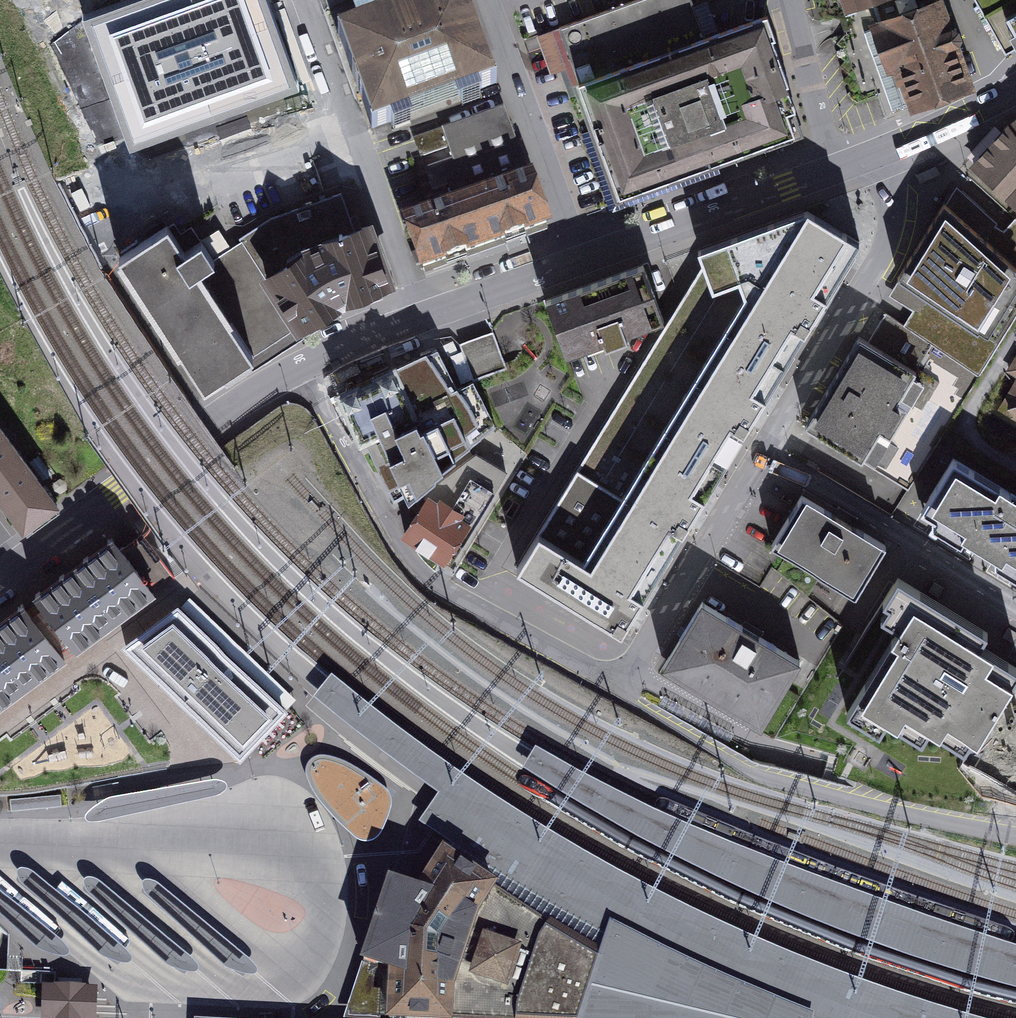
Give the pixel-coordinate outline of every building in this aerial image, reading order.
[(294,92),(262,0),(156,0),(87,24),(131,149),(294,92)] [(330,10),(373,129),(410,116),(406,106),(455,88),(459,98),(497,84),(466,0),(433,0),(425,3),(429,14),(379,32),(371,9),(361,13),(357,1),(330,10)] [(634,2),(653,56),(669,50),(709,164),(717,161),(778,139),(795,133),(778,88),(788,84),(772,40),(775,38),(767,16),(704,38),(691,0),(639,0),(634,2)] [(825,16),(839,18),(846,17),(852,36),(925,10),(921,0),(820,0),(825,16)] [(1001,50),(1009,46),(1014,56),(1015,55),(1015,0),(973,0),(1001,50)] [(634,2),(560,28),(621,196),(709,164),(669,50),(653,56),(634,2)] [(885,93),(893,113),(968,86),(940,5),(925,10),(852,36),(839,40),(857,103),(881,94),(885,93)] [(456,207),(531,180),(505,108),(415,140),(422,157),(450,147),(454,159),(425,170),(433,191),(449,185),(456,207)] [(974,164),(1015,202),(1015,121),(1008,127),(974,164)] [(531,180),(456,207),(447,210),(444,202),(427,208),(430,217),(407,225),(423,270),(448,261),(527,233),(547,226),(531,180)] [(980,376),(1015,317),(1015,220),(1015,219),(1006,229),(962,191),(952,209),(944,203),(897,278),(905,283),(895,300),(921,317),(912,330),(980,376)] [(383,285),(389,283),(369,227),(355,231),(342,194),(271,219),(240,238),(241,241),(300,327),(317,314),(343,299),(383,285)] [(690,286),(794,350),(860,243),(830,224),(807,209),(698,250),(703,264),(690,286)] [(168,226),(120,257),(205,388),(273,344),(300,327),(241,241),(231,248),(219,229),(183,251),(168,226)] [(645,265),(546,300),(566,355),(604,341),(606,346),(628,338),(626,333),(650,324),(660,308),(645,265)] [(794,350),(690,286),(628,386),(733,450),(794,350)] [(980,376),(912,330),(887,313),(868,342),(859,337),(858,339),(811,417),(804,427),(908,490),(980,376)] [(506,370),(493,338),(477,343),(462,348),(473,381),(506,370)] [(362,440),(369,437),(456,390),(437,350),(429,353),(425,343),(343,380),(347,391),(341,394),(362,440)] [(473,381),(456,390),(369,437),(396,499),(437,472),(468,449),(496,427),(473,381)] [(733,450),(628,386),(578,469),(682,533),(733,450)] [(1004,408),(1015,415),(1015,388),(1004,408)] [(24,529),(40,517),(56,505),(42,485),(24,461),(0,429),(0,497),(24,529)] [(506,472),(468,449),(437,472),(441,479),(413,509),(415,510),(419,513),(405,534),(441,557),(450,564),(506,472)] [(922,511),(938,520),(941,515),(954,522),(950,528),(1014,567),(1015,564),(1015,496),(954,458),(922,511)] [(682,533),(578,469),(517,568),(622,632),(682,533)] [(885,545),(802,495),(774,542),(857,592),(885,545)] [(154,595),(113,538),(35,595),(77,652),(154,595)] [(847,713),(879,733),(887,721),(922,742),(930,729),(965,750),(973,737),(977,740),(1015,677),(1015,667),(980,645),(988,632),(898,577),(883,601),(889,605),(881,618),(899,629),(847,713)] [(800,661),(702,602),(668,660),(765,718),(800,661)] [(23,604),(0,621),(0,708),(65,660),(23,604)] [(178,609),(129,650),(142,662),(153,673),(163,682),(223,740),(242,758),(256,742),(285,713),(214,646),(178,609)] [(942,1008),(863,983),(788,954),(703,917),(629,878),(544,829),(474,782),(330,675),(313,697),(372,743),(429,785),(438,792),(419,821),(444,838),(443,841),(463,854),(498,878),(495,884),(520,901),(548,919),(550,917),(600,946),(577,1017),(979,1017),(942,1008)] [(535,748),(522,768),(559,792),(605,819),(652,845),(721,879),(781,907),(849,934),(913,957),(1004,985),(1015,988),(1015,947),(928,917),(864,895),(799,871),(734,845),(667,816),(618,793),(573,769),(535,748)] [(389,791),(385,787),(375,780),(363,772),(353,766),(344,761),(335,757),(327,755),(320,755),(314,757),(309,760),(306,765),(305,771),(306,777),(309,785),(315,796),(324,807),(339,824),(347,830),(353,836),(357,839),(361,841),(365,841),(370,841),(375,839),(378,836),(381,832),(386,823),(389,814),(391,808),(392,802),(391,797),(389,791)] [(61,794),(9,797),(9,808),(61,805),(61,794)] [(343,1017),(364,1017),(380,1017),(380,1016),(390,1016),(422,1017),(453,1017),(455,982),(479,909),(495,884),(498,878),(463,854),(443,841),(422,874),(418,881),(388,870),(359,957),(363,958),(343,1017)] [(126,949),(32,871),(27,869),(23,868),(20,868),(18,869),(16,872),(16,875),(18,879),(20,883),(98,954),(104,957),(126,963),(130,962),(131,958),(130,954),(126,949)] [(193,959),(98,880),(91,877),(87,877),(84,878),(83,881),(83,885),(85,890),(166,965),(170,967),(193,972),(196,971),(198,969),(198,966),(196,962),(193,959)] [(252,962),(156,882),(153,880),(149,880),(146,879),(143,881),(141,883),(142,887),(143,891),(145,894),(224,966),(228,969),(252,974),(255,973),(256,971),(257,969),(255,966),(252,962)] [(453,1017),(515,1017),(516,1002),(538,934),(548,919),(520,901),(495,884),(479,909),(455,982),(453,1017)] [(0,891),(0,915),(36,948),(43,952),(51,954),(58,956),(63,957),(66,956),(69,955),(69,952),(68,949),(67,946),(62,941),(0,891)] [(538,934),(516,1002),(515,1017),(577,1017),(600,946),(550,917),(548,919),(538,934)] [(45,1017),(64,1017),(91,1017),(92,992),(47,990),(45,1017)]
